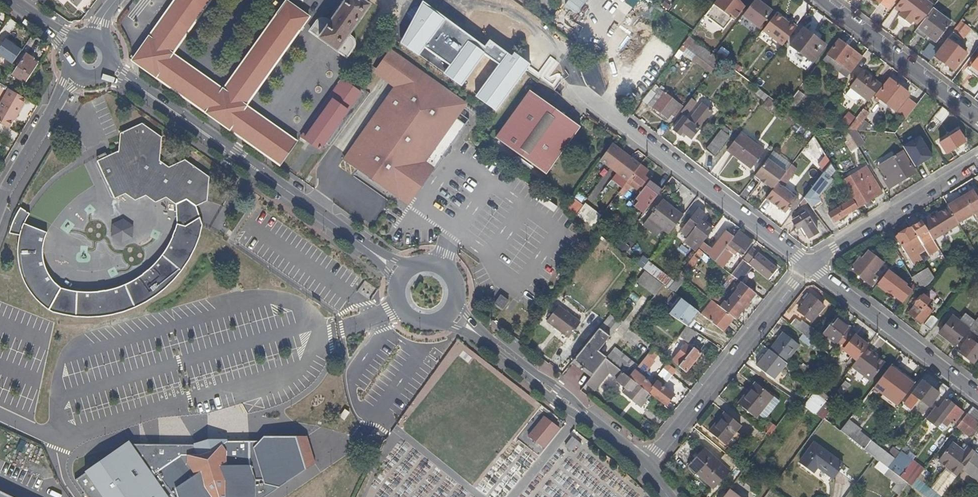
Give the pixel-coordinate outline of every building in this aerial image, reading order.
[(210,0),(176,0),(173,4),(138,52),(156,64),(154,68),(150,73),(150,74),(157,78),(184,97),(206,113),(209,109),(212,104),(214,101),(222,90),(209,80),(184,62),(172,54),(177,47),(192,25),(210,0)] [(369,5),(362,0),(346,0),(340,9),(330,22),(327,20),(325,19),(322,19),(321,19),(318,20),(317,21),(309,31),(310,32),(329,45),(343,55),(346,57),(353,46),(354,45),(354,44),(353,40),(353,39),(351,37),(348,35),(369,5)] [(590,0),(566,0),(561,7),(576,18),(590,0)] [(744,1),(743,0),(718,0),(706,16),(721,28),(722,29),(723,29),(724,28),(727,25),(744,1)] [(772,11),(762,4),(764,1),(762,0),(754,0),(742,17),(758,29),(772,11)] [(888,8),(890,6),(895,0),(877,0),(888,8)] [(933,8),(934,6),(926,0),(901,0),(896,7),(902,12),(913,20),(919,25),(933,8)] [(475,96),(495,111),(525,71),(530,63),(514,52),(511,56),(489,40),(485,46),(423,1),(400,43),(419,56),(425,47),(450,65),(443,74),(461,87),(485,54),(498,64),(475,96)] [(245,106),(282,55),(300,29),(309,17),(288,3),(286,2),(260,37),(222,90),(214,101),(212,104),(230,116),(224,126),(242,138),(257,149),(280,165),(297,142),(269,122),(245,106)] [(927,36),(943,16),(933,8),(919,25),(917,28),(927,36)] [(684,16),(680,14),(674,9),(670,14),(681,21),(684,16)] [(910,24),(913,20),(902,12),(900,16),(910,24)] [(782,46),(797,27),(790,21),(789,23),(776,13),(762,31),(782,46)] [(696,24),(684,16),(681,21),(693,29),(696,24)] [(935,42),(951,21),(943,16),(927,36),(935,42)] [(964,39),(972,29),(962,21),(947,40),(952,43),(958,35),(964,39)] [(927,36),(917,28),(914,32),(924,40),(927,36)] [(812,62),(825,46),(803,29),(790,46),(812,62)] [(22,51),(6,39),(0,48),(0,54),(13,64),(22,51)] [(847,77),(862,57),(858,55),(838,39),(823,60),(841,73),(847,77)] [(954,70),(966,53),(952,43),(947,40),(935,56),(954,70)] [(696,55),(702,47),(695,42),(689,50),(696,55)] [(720,60),(702,47),(696,55),(713,68),(720,60)] [(475,112),(466,106),(464,104),(423,75),(389,51),(377,70),(398,84),(395,88),(376,114),(353,147),(350,152),(344,160),(351,164),(375,181),(398,198),(423,163),(424,163),(434,170),(466,126),(475,112)] [(154,68),(156,64),(138,52),(132,60),(132,61),(150,73),(154,68)] [(26,84),(40,62),(27,54),(12,75),(26,84)] [(398,84),(377,70),(374,74),(395,88),(398,84)] [(869,101),(882,85),(862,71),(857,77),(853,74),(851,77),(852,78),(855,80),(849,87),(869,101)] [(896,111),(909,94),(889,79),(876,97),(886,103),(896,111)] [(319,150),(360,92),(342,80),(334,91),(301,136),(301,137),(319,150)] [(2,81),(0,84),(10,90),(19,95),(20,92),(2,81)] [(529,161),(560,117),(562,114),(526,88),(492,135),(529,161)] [(652,107),(663,92),(657,88),(656,88),(656,89),(653,92),(646,102),(652,107)] [(767,95),(760,89),(757,94),(765,100),(767,96),(767,95)] [(909,115),(926,94),(920,89),(912,100),(910,99),(902,109),(902,110),(909,115)] [(27,99),(19,95),(10,90),(0,106),(0,125),(9,130),(16,116),(18,116),(27,99)] [(646,102),(653,92),(650,90),(643,100),(646,102)] [(790,113),(804,95),(798,91),(788,104),(785,108),(790,113)] [(675,108),(679,103),(666,94),(664,93),(663,92),(652,107),(658,111),(667,118),(668,118),(671,114),(674,116),(678,111),(678,109),(675,108)] [(686,114),(693,105),(688,101),(681,111),(686,114)] [(691,139),(712,111),(702,103),(688,121),(683,117),(673,130),(680,135),(682,132),(685,133),(687,136),(691,139)] [(230,116),(212,104),(209,109),(206,113),(224,126),(230,116)] [(855,130),(868,113),(865,110),(863,109),(850,126),(847,130),(855,130)] [(97,161),(116,199),(126,194),(135,201),(146,196),(155,203),(166,198),(176,205),(186,199),(196,207),(207,202),(209,177),(202,172),(184,159),(168,166),(159,160),(161,137),(142,123),(120,133),(118,151),(118,152),(97,161)] [(728,135),(731,131),(725,126),(722,130),(728,135)] [(857,146),(847,130),(841,129),(848,142),(846,143),(847,145),(850,150),(857,146)] [(714,156),(729,136),(728,135),(722,130),(721,130),(706,150),(714,156)] [(864,143),(857,130),(855,130),(847,130),(857,146),(858,147),(864,143)] [(947,153),(966,142),(959,131),(940,142),(947,153)] [(751,168),(764,152),(739,134),(727,150),(751,168)] [(611,169),(623,152),(612,144),(599,161),(611,169)] [(617,173),(629,157),(623,152),(611,169),(617,173)] [(890,188),(915,172),(902,152),(879,165),(887,177),(884,179),(890,188)] [(627,181),(640,165),(629,157),(617,173),(627,181)] [(779,180),(786,172),(767,159),(764,162),(755,176),(761,180),(760,181),(766,185),(767,184),(773,189),(779,180)] [(434,170),(424,163),(423,163),(398,198),(399,198),(408,206),(434,170)] [(814,211),(821,205),(816,199),(836,172),(831,163),(804,198),(807,202),(814,211)] [(649,181),(644,176),(648,171),(640,165),(627,181),(632,185),(641,192),(649,181)] [(882,193),(866,167),(857,172),(874,198),(882,193)] [(785,184),(792,174),(787,171),(786,172),(779,180),(785,184)] [(874,198),(857,172),(843,181),(851,195),(858,207),(859,207),(865,203),(867,207),(872,204),(870,200),(874,198)] [(771,202),(783,187),(785,184),(779,180),(773,189),(766,198),(771,202)] [(624,195),(632,185),(627,181),(619,192),(624,195)] [(643,209),(659,188),(660,187),(654,182),(653,184),(649,181),(641,192),(633,201),(643,209)] [(791,210),(799,199),(783,187),(771,202),(785,213),(788,209),(791,210)] [(977,187),(966,193),(965,191),(959,194),(961,197),(947,205),(958,223),(975,212),(976,215),(977,214),(977,188),(977,187)] [(646,211),(662,190),(659,188),(643,209),(646,211)] [(578,215),(585,206),(573,197),(571,200),(566,207),(578,215)] [(77,292),(62,287),(50,309),(53,312),(66,315),(79,317),(98,317),(120,313),(140,305),(156,296),(170,284),(184,267),(194,251),(199,240),(202,225),(196,207),(186,199),(176,205),(177,224),(173,236),(162,255),(153,266),(142,275),(125,285),(108,291),(97,292),(77,292)] [(801,209),(807,202),(804,199),(798,206),(801,209)] [(845,216),(858,208),(852,199),(828,214),(834,223),(839,219),(845,216)] [(669,234),(683,216),(676,211),(661,201),(649,217),(646,216),(641,223),(645,226),(650,220),(663,229),(669,234)] [(933,239),(958,224),(958,223),(947,205),(943,207),(936,211),(938,213),(930,218),(929,215),(921,220),(933,239)] [(48,270),(45,258),(44,253),(45,246),(46,239),(49,232),(44,229),(42,232),(26,223),(29,218),(32,213),(22,207),(19,212),(15,220),(13,227),(11,233),(23,236),(20,247),(20,253),(20,259),(22,267),(25,277),(26,281),(30,287),(37,298),(41,302),(50,309),(62,287),(56,282),(53,277),(48,270)] [(700,247),(713,230),(702,221),(706,215),(698,209),(682,229),(690,235),(687,238),(693,242),(700,247)] [(818,232),(806,212),(793,220),(799,229),(802,227),(809,238),(818,232)] [(131,237),(131,226),(123,220),(113,225),(112,236),(121,242),(131,237)] [(658,236),(663,229),(650,220),(645,226),(658,236)] [(933,239),(921,220),(911,227),(923,244),(921,244),(925,250),(930,247),(932,249),(937,246),(933,239)] [(715,261),(739,231),(739,230),(740,228),(737,225),(730,233),(726,230),(712,248),(705,243),(700,248),(710,256),(709,258),(713,261),(715,261)] [(925,250),(921,244),(923,244),(911,227),(905,230),(905,228),(900,232),(901,233),(895,236),(913,265),(922,259),(919,254),(925,250)] [(687,238),(690,235),(682,229),(680,231),(680,232),(683,234),(687,238)] [(743,255),(753,241),(739,230),(739,231),(715,261),(715,262),(723,268),(736,251),(743,255)] [(700,247),(693,242),(687,238),(684,242),(696,252),(698,249),(699,247),(700,247)] [(626,251),(630,245),(624,241),(620,246),(626,251)] [(899,256),(891,244),(884,248),(893,262),(899,256)] [(750,264),(758,254),(751,249),(743,260),(749,265),(750,264)] [(873,273),(881,262),(867,251),(861,259),(859,257),(850,269),(871,285),(878,276),(873,273)] [(684,278),(700,257),(695,253),(679,274),(684,278)] [(776,269),(758,254),(750,264),(762,274),(766,270),(772,275),(776,269)] [(645,265),(650,259),(644,255),(638,264),(643,267),(645,265)] [(912,278),(905,266),(900,258),(896,261),(901,268),(906,276),(912,287),(916,285),(912,278)] [(662,269),(650,259),(645,265),(657,276),(662,269)] [(739,281),(751,267),(749,265),(743,260),(732,274),(731,274),(734,276),(739,281)] [(928,284),(934,277),(928,267),(912,278),(916,285),(919,290),(928,284)] [(638,283),(647,271),(645,269),(636,281),(638,283)] [(669,286),(675,279),(662,269),(657,276),(669,286)] [(906,285),(907,283),(888,269),(878,283),(903,301),(912,289),(906,285)] [(772,275),(766,270),(762,274),(768,279),(772,275)] [(662,283),(647,271),(638,283),(655,295),(663,285),(662,284),(662,283)] [(736,319),(756,294),(741,282),(737,288),(738,289),(727,303),(708,287),(703,293),(711,300),(733,317),(736,319)] [(825,305),(811,294),(806,301),(804,305),(801,308),(799,311),(812,321),(825,305)] [(921,323),(931,310),(925,305),(930,299),(923,294),(918,299),(908,312),(921,323)] [(503,310),(509,301),(501,296),(495,304),(503,310)] [(687,325),(698,310),(682,298),(670,314),(683,322),(685,324),(687,325)] [(733,317),(711,300),(701,313),(723,331),(733,317)] [(581,323),(559,306),(548,321),(570,338),(581,323)] [(576,362),(612,316),(609,314),(574,360),(576,362)] [(930,329),(938,319),(933,315),(930,315),(924,324),(930,329)] [(598,350),(615,329),(620,322),(612,316),(576,362),(585,369),(598,350)] [(955,345),(968,328),(951,316),(939,332),(955,345)] [(977,331),(977,316),(974,321),(968,328),(976,334),(977,331)] [(837,344),(850,327),(836,317),(824,333),(837,344)] [(815,332),(802,322),(801,324),(794,318),(790,323),(804,333),(810,338),(815,332)] [(689,344),(698,333),(687,325),(685,324),(677,334),(689,344)] [(855,335),(857,333),(850,327),(837,344),(836,346),(842,351),(844,349),(855,335)] [(786,362),(801,342),(785,330),(770,350),(786,362)] [(816,343),(811,338),(810,338),(804,333),(801,338),(813,347),(816,343)] [(867,346),(868,345),(855,335),(844,349),(857,359),(867,346)] [(977,356),(977,339),(975,337),(973,340),(969,337),(958,351),(974,362),(977,356)] [(830,354),(816,343),(813,347),(826,358),(830,354)] [(653,345),(637,366),(645,372),(661,352),(653,345)] [(683,359),(689,351),(685,346),(684,347),(677,354),(683,359)] [(872,379),(885,362),(879,357),(872,353),(874,350),(867,346),(857,359),(853,365),(872,379)] [(686,372),(701,353),(698,351),(694,348),(694,347),(693,348),(692,349),(691,351),(689,351),(683,359),(678,365),(685,371),(686,372)] [(772,379),(786,362),(770,350),(769,349),(764,356),(756,366),(772,379)] [(593,374),(606,358),(607,357),(598,350),(585,369),(592,375),(593,374)] [(630,366),(611,351),(607,357),(606,358),(624,373),(630,366)] [(678,365),(683,359),(677,354),(672,360),(678,365)] [(624,373),(606,358),(593,374),(592,375),(585,384),(594,391),(609,372),(617,379),(616,381),(626,390),(622,394),(640,408),(651,395),(648,393),(629,377),(624,373)] [(678,380),(685,371),(678,365),(672,360),(670,359),(668,361),(663,368),(664,369),(674,377),(678,380)] [(806,371),(799,366),(798,367),(793,363),(790,366),(793,368),(795,370),(802,375),(806,371)] [(916,381),(903,371),(892,363),(890,365),(901,373),(914,383),(916,381)] [(904,396),(914,383),(901,373),(890,365),(874,386),(883,393),(898,404),(904,396)] [(629,377),(634,370),(630,366),(624,373),(629,377)] [(668,384),(674,377),(664,369),(658,376),(668,384)] [(651,383),(634,370),(629,377),(648,393),(649,392),(658,381),(655,380),(653,382),(651,383)] [(943,395),(937,391),(922,380),(907,399),(914,405),(919,399),(932,409),(934,406),(943,395)] [(666,404),(674,394),(658,381),(649,392),(666,404)] [(755,417),(773,396),(755,383),(738,404),(755,417)] [(943,395),(949,388),(943,383),(937,391),(943,395)] [(898,404),(883,393),(880,396),(895,407),(898,404)] [(816,413),(829,396),(826,394),(820,396),(810,409),(811,410),(816,413)] [(941,422),(954,405),(945,398),(938,408),(934,413),(935,413),(930,421),(937,427),(941,422)] [(856,418),(866,406),(861,403),(852,415),(856,418)] [(806,417),(811,410),(801,404),(797,411),(806,417)] [(955,422),(963,411),(954,405),(941,422),(946,426),(952,420),(955,422)] [(930,421),(935,413),(934,413),(938,408),(934,406),(932,409),(925,418),(930,421)] [(736,430),(742,424),(725,411),(710,431),(717,436),(715,438),(733,452),(745,437),(736,430)] [(977,428),(977,423),(967,414),(957,426),(971,437),(977,428)] [(871,439),(855,426),(856,425),(849,418),(840,429),(853,439),(864,448),(871,439)] [(940,449),(948,438),(942,433),(934,444),(940,449)] [(251,492),(255,491),(251,478),(255,478),(255,476),(263,477),(264,478),(266,481),(282,485),(303,471),(315,462),(307,435),(265,435),(261,438),(227,438),(223,441),(212,448),(199,451),(188,451),(182,451),(182,445),(130,444),(128,442),(74,479),(86,496),(253,496),(251,492)] [(212,448),(223,441),(210,438),(198,442),(188,451),(199,451),(212,448)] [(372,454),(377,445),(370,441),(365,450),(372,454)] [(842,463),(813,442),(806,452),(799,461),(813,472),(818,466),(832,476),(842,463)] [(962,469),(975,452),(968,447),(964,451),(952,442),(939,459),(958,474),(962,469)] [(730,471),(704,448),(689,464),(698,473),(714,488),(730,471)] [(900,476),(912,461),(915,457),(910,452),(907,456),(900,451),(897,455),(893,461),(890,464),(888,467),(900,476)] [(975,452),(962,469),(970,475),(977,482),(977,454),(975,452)] [(912,485),(924,470),(912,461),(900,476),(912,485)] [(900,477),(888,467),(885,471),(899,483),(902,479),(900,477)] [(901,492),(908,483),(902,479),(899,483),(896,487),(901,492)]
